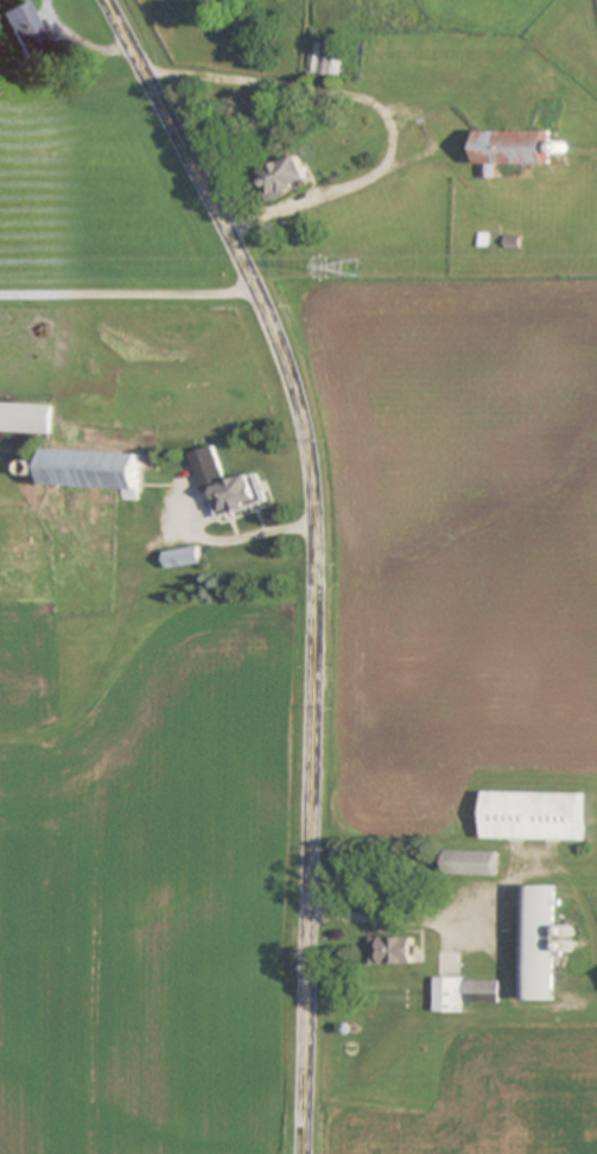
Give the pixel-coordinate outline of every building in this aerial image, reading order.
[(49,47),(29,0),(25,0),(3,10),(24,58),(49,47)] [(333,43),(313,41),(310,73),(337,76),(339,53),(332,52),(333,43)] [(494,163),(554,164),(555,143),(551,143),(551,130),(477,130),(477,164),(483,164),(483,176),(494,176),(494,163)] [(312,180),(298,153),(260,172),(274,199),(312,180)] [(517,247),(517,237),(503,237),(503,247),(517,247)] [(165,553),(165,566),(197,566),(197,553),(165,553)] [(582,841),(583,795),(484,793),(483,840),(582,841)] [(495,876),(495,851),(443,851),(443,876),(495,876)] [(522,887),(521,1002),(551,1003),(553,888),(522,887)] [(414,966),(414,938),(372,938),(372,966),(414,966)] [(460,1014),(460,978),(434,978),(434,1014),(460,1014)] [(462,1004),(497,1004),(497,981),(462,981),(462,1004)]
